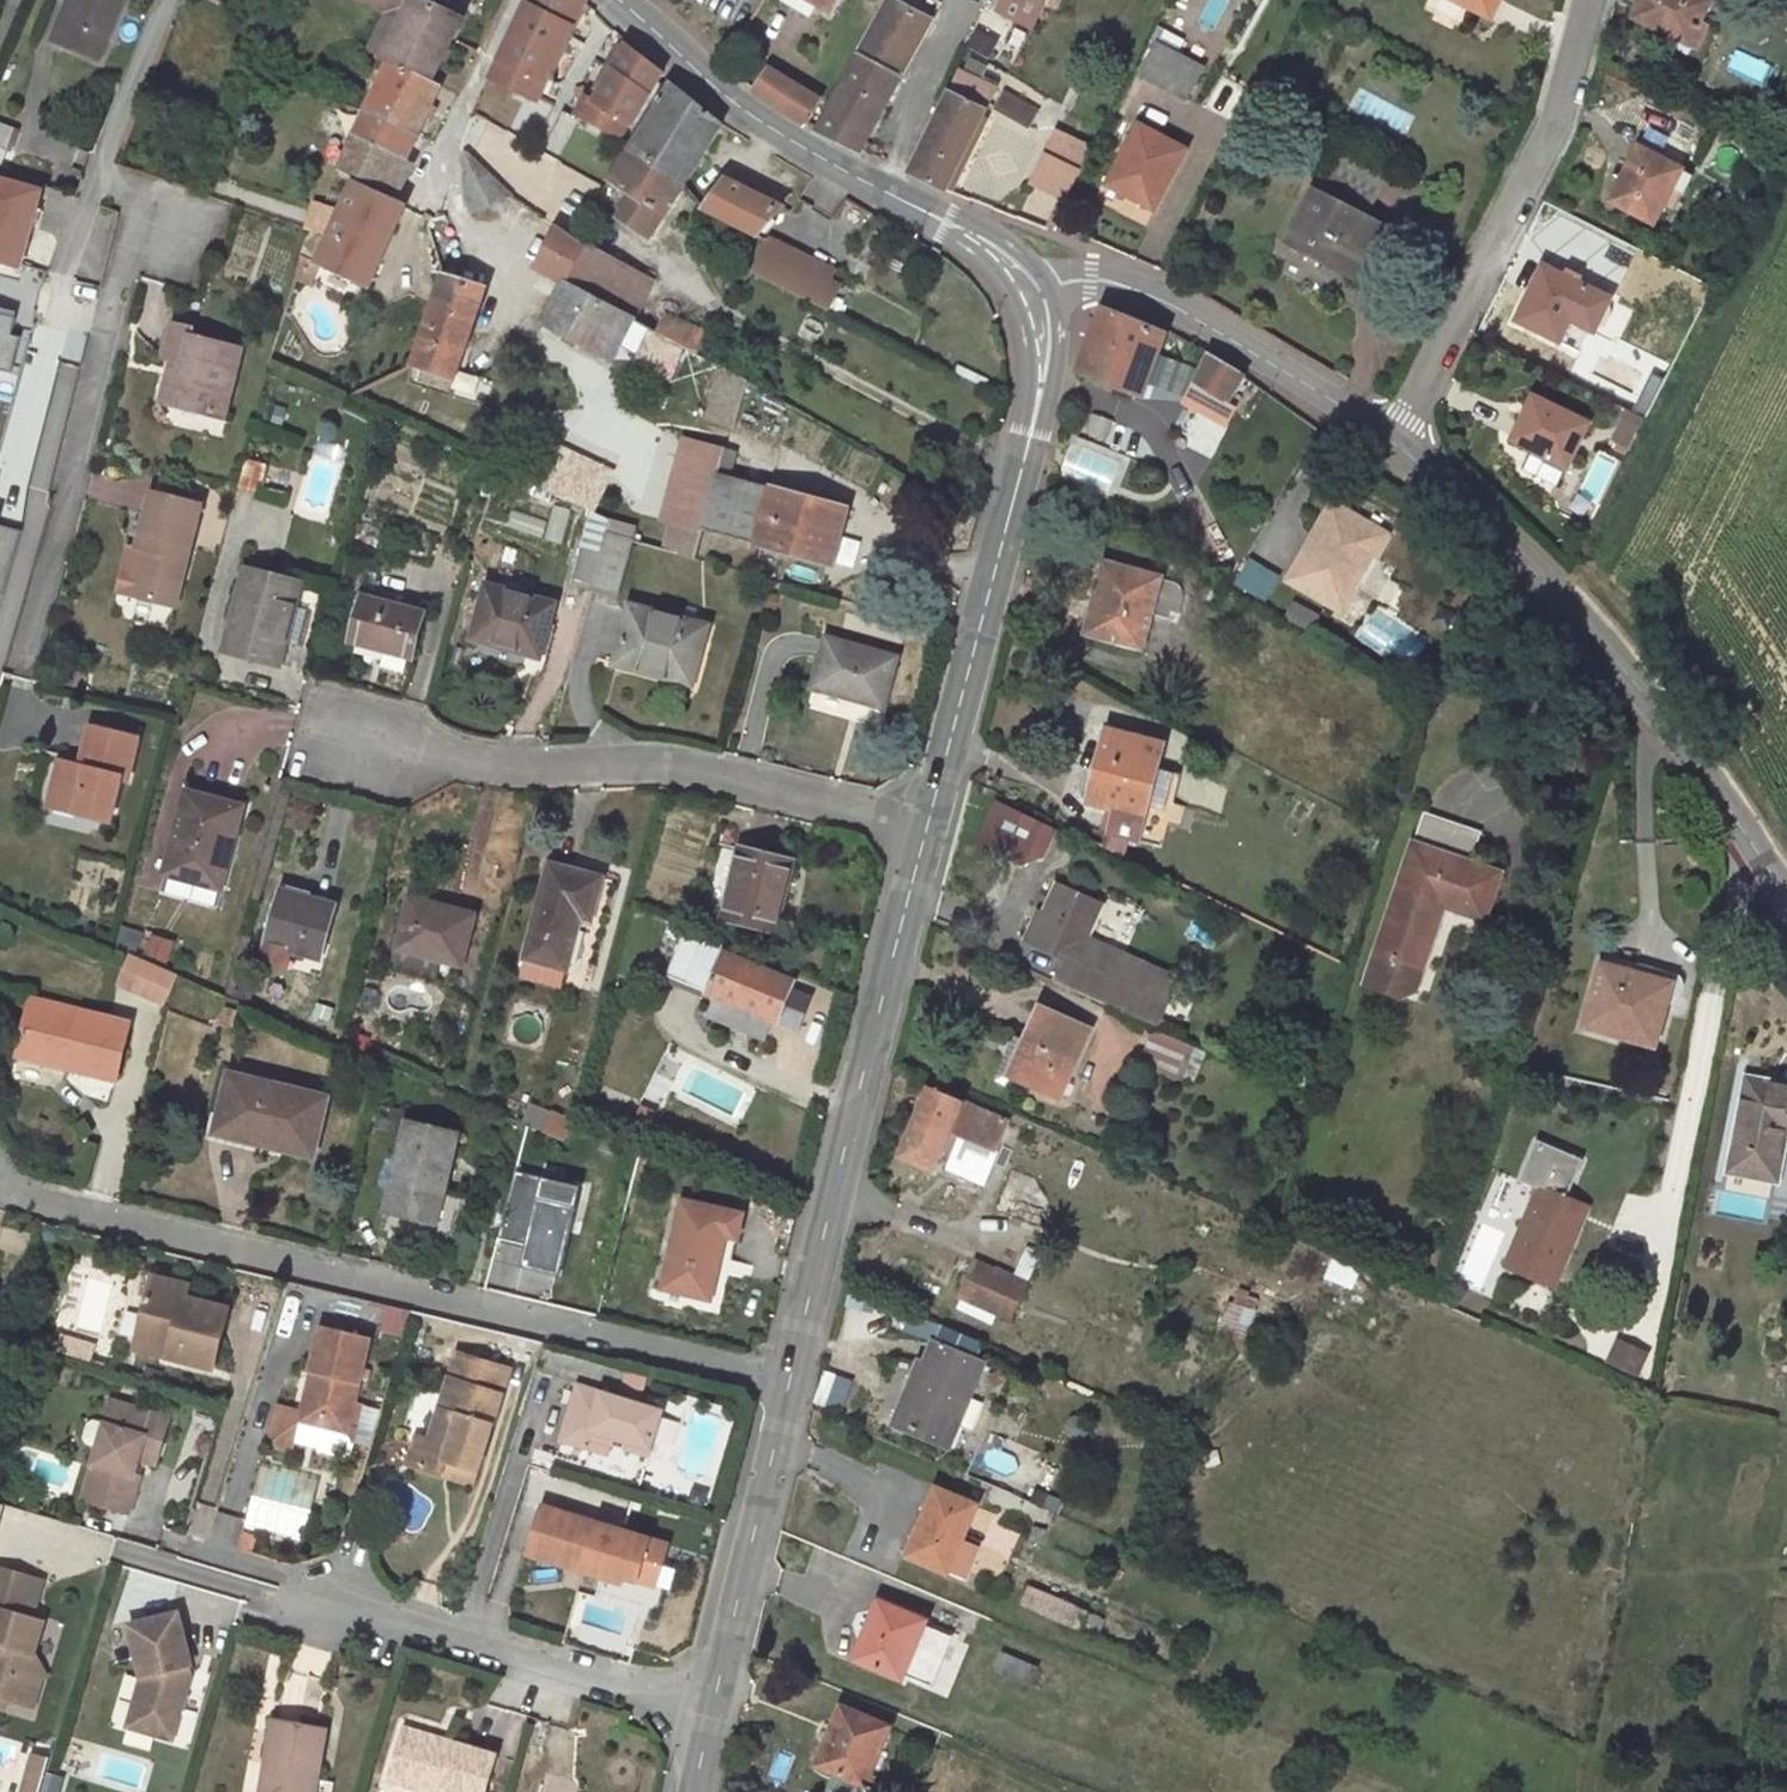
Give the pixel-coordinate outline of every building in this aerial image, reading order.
[(124,0),(68,0),(67,2),(70,4),(55,42),(100,60),(124,0)] [(388,13),(369,51),(382,57),(410,0),(364,0),(388,13)] [(419,0),(410,0),(382,57),(389,61),(430,80),(459,20),(419,0)] [(581,0),(531,0),(501,60),(513,66),(506,81),(540,98),(549,79),(544,77),(583,1),(581,0)] [(809,0),(781,0),(780,1),(809,17),(816,4),(809,0)] [(816,4),(833,14),(841,0),(809,0),(816,4)] [(859,55),(900,77),(931,22),(893,0),(889,0),(859,55)] [(1047,0),(1004,0),(998,11),(1032,28),(1046,3),(1047,0)] [(1423,8),(1464,28),(1473,11),(1488,18),(1497,0),(1428,0),(1423,8)] [(1710,1),(1708,0),(1640,0),(1632,17),(1668,35),(1670,32),(1689,42),(1698,22),(1710,1)] [(1698,22),(1689,42),(1697,46),(1707,27),(1698,22)] [(663,73),(626,45),(594,102),(585,97),(576,112),(619,136),(627,122),(631,124),(663,73)] [(1157,45),(1141,74),(1186,98),(1202,69),(1157,45)] [(900,77),(859,55),(817,132),(858,151),(900,77)] [(430,80),(389,61),(364,110),(417,134),(440,85),(430,80)] [(821,100),(769,69),(754,89),(779,108),(808,125),(821,100)] [(945,192),(995,89),(960,73),(909,175),(945,192)] [(722,125),(669,83),(641,129),(629,148),(684,186),(722,125)] [(1004,94),(995,109),(1027,128),(1036,113),(1004,94)] [(417,134),(364,110),(352,139),(403,162),(417,134)] [(0,125),(0,147),(8,150),(15,131),(0,125)] [(1140,125),(1108,185),(1154,210),(1176,169),(1174,168),(1184,149),(1140,125)] [(1089,147),(1058,133),(1033,185),(1064,200),(1089,147)] [(403,162),(352,139),(340,169),(397,194),(411,165),(403,162)] [(1342,143),(1315,193),(1363,217),(1389,167),(1342,143)] [(1639,147),(1610,202),(1653,224),(1672,189),(1670,187),(1679,168),(1639,147)] [(684,186),(629,148),(608,181),(632,196),(617,219),(648,239),(684,186)] [(508,195),(466,155),(463,157),(468,207),(472,214),(508,195)] [(1687,172),(1679,168),(1670,187),(1672,189),(1677,191),(1687,172)] [(783,207),(725,179),(703,208),(701,211),(738,229),(739,227),(755,235),(783,207)] [(0,181),(0,259),(19,264),(23,251),(25,244),(40,192),(0,181)] [(406,206),(395,200),(353,182),(316,262),(368,288),(406,206)] [(1315,193),(1313,191),(1287,243),(1352,276),(1378,224),(1363,217),(1315,193)] [(338,211),(315,205),(307,231),(324,238),(338,211)] [(432,219),(429,216),(423,217),(421,221),(422,224),(427,227),(432,219)] [(681,221),(676,219),(675,219),(673,220),(671,223),(671,227),(673,229),(676,230),(679,230),(682,226),(681,221)] [(584,243),(563,232),(562,231),(541,271),(563,283),(563,282),(584,243)] [(834,274),(767,241),(752,272),(816,305),(834,274)] [(658,282),(584,243),(563,282),(634,321),(637,323),(658,282)] [(0,259),(0,285),(12,289),(17,274),(19,264),(0,259)] [(46,271),(19,264),(17,274),(42,281),(46,271)] [(1543,266),(1515,321),(1559,343),(1578,307),(1575,305),(1584,286),(1543,266)] [(484,291),(442,277),(411,366),(452,381),(484,291)] [(634,321),(563,282),(563,283),(541,323),(607,358),(615,342),(626,348),(638,324),(637,323),(634,321)] [(1166,334),(1163,333),(1102,308),(1076,372),(1142,399),(1166,334)] [(707,333),(665,315),(656,333),(696,356),(707,333)] [(39,326),(24,322),(19,338),(35,342),(39,326)] [(241,350),(192,337),(194,331),(173,326),(164,359),(169,360),(181,363),(170,404),(226,418),(244,350),(241,350)] [(243,343),(194,331),(192,337),(241,350),(243,343)] [(1244,377),(1208,355),(1192,385),(1194,386),(1226,404),(1244,377)] [(170,404),(181,363),(169,360),(158,401),(170,404)] [(731,429),(744,382),(722,370),(708,420),(731,429)] [(1226,404),(1194,386),(1185,402),(1226,423),(1234,410),(1226,404)] [(1511,441),(1531,450),(1522,469),(1559,487),(1569,467),(1568,465),(1589,424),(1533,397),(1511,441)] [(1641,421),(1625,413),(1617,428),(1633,436),(1641,421)] [(725,451),(712,448),(706,471),(718,474),(725,451)] [(267,465),(246,460),(238,489),(259,494),(267,465)] [(771,489),(718,474),(706,471),(667,460),(651,517),(755,545),(771,489)] [(841,508),(771,489),(755,545),(827,565),(841,508)] [(173,606),(200,505),(152,493),(137,549),(141,550),(146,552),(134,596),(173,606)] [(1374,559),(1388,535),(1332,502),(1312,537),(1320,541),(1314,551),(1306,546),(1286,581),(1343,613),(1356,589),(1346,583),(1363,553),(1374,559)] [(606,535),(610,521),(592,513),(572,583),(591,589),(592,587),(606,535)] [(334,551),(338,535),(327,533),(323,548),(334,551)] [(632,542),(606,535),(592,587),(618,595),(632,542)] [(1312,537),(1306,546),(1314,551),(1320,541),(1312,537)] [(134,596),(146,552),(141,550),(129,595),(134,596)] [(1346,583),(1356,589),(1374,559),(1363,553),(1346,583)] [(1086,634),(1142,648),(1160,579),(1111,566),(1103,596),(1097,595),(1086,634)] [(300,584),(246,570),(224,651),(278,665),(284,642),(278,641),(288,606),(294,608),(300,584)] [(526,586),(496,578),(493,588),(523,597),(526,586)] [(493,588),(489,587),(474,640),(538,657),(552,605),(523,597),(493,588)] [(424,614),(362,598),(350,641),(385,651),(407,657),(413,658),(424,614)] [(306,611),(294,608),(288,606),(278,641),(284,642),(297,645),(306,611)] [(682,622),(630,608),(616,664),(691,683),(706,628),(699,626),(682,622)] [(701,618),(684,613),(682,622),(699,626),(701,618)] [(896,658),(827,639),(813,688),(882,707),(896,658)] [(407,657),(385,651),(381,668),(403,673),(407,657)] [(202,667),(192,664),(188,676),(199,679),(202,667)] [(81,766),(90,727),(83,725),(75,758),(67,756),(66,763),(81,766)] [(138,738),(90,727),(81,766),(66,763),(55,807),(110,822),(121,779),(127,780),(138,738)] [(1156,768),(1163,745),(1107,731),(1097,771),(1103,772),(1094,804),(1112,809),(1106,832),(1161,847),(1170,813),(1147,807),(1156,768)] [(1179,774),(1156,768),(1147,807),(1170,813),(1179,774)] [(243,807),(186,791),(164,875),(221,890),(243,807)] [(1423,813),(1365,984),(1403,997),(1415,992),(1431,947),(1423,944),(1436,903),(1485,920),(1500,874),(1469,863),(1480,832),(1423,813)] [(1044,854),(1055,831),(1025,817),(1009,849),(1026,857),(1030,848),(1044,854)] [(793,861),(740,848),(722,921),(775,934),(793,861)] [(602,878),(549,865),(524,958),(525,959),(564,969),(566,970),(580,918),(591,920),(602,878)] [(1076,965),(1066,986),(1156,1026),(1177,980),(1087,940),(1103,905),(1057,884),(1030,944),(1063,959),(1076,965)] [(334,906),(282,892),(268,944),(318,958),(334,906)] [(473,916),(410,899),(397,948),(460,965),(473,916)] [(730,946),(687,927),(669,974),(717,994),(773,1016),(780,1019),(796,981),(727,953),(730,946)] [(177,975),(129,955),(116,985),(164,1006),(177,975)] [(564,969),(525,959),(521,977),(560,987),(564,969)] [(1053,980),(1066,986),(1076,965),(1063,959),(1053,980)] [(1585,1027),(1655,1047),(1671,990),(1642,982),(1646,968),(1614,959),(1612,967),(1602,965),(1585,1027)] [(1642,982),(1671,990),(1675,976),(1646,968),(1642,982)] [(773,1016),(717,994),(709,1016),(763,1039),(773,1016)] [(130,1025),(32,1001),(17,1055),(116,1080),(130,1025)] [(344,1010),(317,1003),(313,1016),(340,1023),(344,1010)] [(236,1010),(223,1004),(215,1020),(228,1027),(236,1010)] [(1042,1008),(1030,1037),(1027,1042),(1033,1044),(1017,1080),(1059,1098),(1090,1029),(1042,1008)] [(1157,1032),(1148,1052),(1151,1053),(1146,1065),(1178,1079),(1179,1075),(1192,1047),(1157,1032)] [(1033,1044),(1027,1042),(1017,1037),(997,1082),(1008,1086),(1011,1077),(1017,1080),(1033,1044)] [(1205,1054),(1192,1047),(1179,1075),(1193,1081),(1205,1054)] [(327,1098),(230,1076),(221,1117),(217,1132),(256,1142),(254,1150),(278,1157),(281,1148),(313,1155),(327,1098)] [(1748,1080),(1729,1171),(1775,1180),(1785,1134),(1786,1135),(1786,1087),(1748,1080)] [(930,1087),(900,1157),(932,1171),(949,1132),(995,1151),(1007,1121),(930,1087)] [(408,1111),(381,1104),(374,1129),(403,1136),(406,1122),(408,1111)] [(553,1114),(530,1104),(522,1123),(544,1133),(553,1114)] [(256,1142),(217,1132),(221,1117),(213,1115),(207,1134),(209,1139),(254,1150),(256,1142)] [(459,1135),(406,1122),(403,1136),(385,1211),(437,1224),(459,1135)] [(1571,1248),(1558,1243),(1575,1202),(1568,1199),(1583,1161),(1537,1141),(1520,1182),(1538,1190),(1505,1267),(1554,1288),(1571,1248)] [(663,1289),(710,1299),(720,1257),(731,1259),(742,1213),(683,1200),(663,1289)] [(1588,1207),(1575,1202),(1558,1243),(1571,1248),(1588,1207)] [(1357,1271),(1334,1260),(1327,1277),(1350,1287),(1357,1271)] [(1026,1285),(975,1261),(959,1296),(1010,1320),(1026,1285)] [(229,1310),(186,1298),(189,1288),(153,1278),(134,1348),(213,1369),(229,1310)] [(1230,1303),(1215,1341),(1239,1349),(1253,1311),(1230,1303)] [(368,1348),(370,1340),(320,1328),(309,1374),(311,1375),(315,1376),(310,1394),(307,1392),(302,1412),(276,1407),(266,1447),(293,1454),(295,1445),(318,1451),(318,1453),(342,1459),(353,1412),(359,1388),(361,1378),(368,1348)] [(1645,1355),(1619,1343),(1610,1362),(1637,1374),(1645,1355)] [(899,1427),(948,1448),(983,1364),(933,1344),(926,1362),(899,1427)] [(370,1381),(377,1349),(368,1348),(361,1378),(370,1381)] [(627,1373),(546,1348),(538,1373),(577,1385),(561,1441),(585,1448),(588,1438),(611,1444),(648,1456),(662,1411),(646,1406),(654,1381),(627,1373)] [(508,1370),(457,1353),(430,1442),(416,1437),(408,1464),(473,1484),(508,1370)] [(892,1424),(899,1427),(926,1362),(919,1359),(892,1424)] [(362,1414),(368,1390),(359,1388),(353,1412),(362,1414)] [(155,1440),(162,1417),(112,1401),(105,1424),(88,1419),(82,1422),(78,1437),(81,1443),(98,1448),(83,1501),(129,1515),(140,1477),(134,1475),(139,1459),(145,1438),(155,1440)] [(156,1464),(169,1419),(162,1417),(155,1440),(145,1438),(139,1459),(156,1464)] [(611,1444),(588,1438),(585,1448),(608,1455),(611,1444)] [(319,1478),(260,1462),(242,1530),(300,1546),(319,1478)] [(924,1532),(913,1558),(967,1581),(983,1542),(964,1534),(978,1499),(957,1490),(955,1497),(936,1489),(919,1530),(924,1532)] [(129,1515),(83,1501),(81,1509),(126,1522),(129,1515)] [(540,1507),(526,1552),(566,1564),(579,1568),(601,1575),(604,1568),(654,1584),(666,1545),(540,1507)] [(913,1558),(924,1532),(919,1530),(914,1528),(903,1554),(913,1558)] [(257,1538),(241,1533),(239,1540),(239,1545),(240,1549),(245,1552),(252,1554),(257,1538)] [(579,1568),(566,1564),(564,1570),(577,1574),(579,1568)] [(0,1567),(0,1706),(4,1708),(7,1699),(34,1708),(41,1683),(35,1672),(30,1670),(45,1623),(33,1620),(45,1582),(0,1567)] [(1076,1606),(1029,1587),(1021,1605),(1068,1625),(1076,1606)] [(925,1622),(879,1602),(870,1623),(876,1625),(861,1663),(901,1680),(903,1675),(931,1687),(951,1637),(924,1625),(925,1622)] [(876,1625),(870,1623),(855,1660),(861,1663),(876,1625)] [(1032,1665),(1002,1653),(995,1671),(1024,1683),(1032,1665)] [(44,1675),(35,1672),(41,1683),(44,1675)] [(156,1680),(107,1693),(122,1745),(115,1767),(128,1771),(122,1791),(156,1791),(165,1761),(161,1746),(169,1743),(167,1734),(170,1733),(156,1680)] [(842,1707),(833,1728),(840,1731),(824,1768),(865,1785),(889,1727),(842,1707)] [(275,1720),(261,1791),(314,1791),(316,1781),(325,1729),(275,1720)] [(833,1728),(818,1766),(824,1768),(840,1731),(833,1728)] [(448,1742),(403,1729),(401,1735),(446,1749),(448,1742)] [(401,1735),(387,1780),(426,1791),(443,1791),(448,1791),(486,1791),(497,1757),(448,1742),(446,1749),(401,1735)] [(23,1791),(40,1791),(49,1760),(34,1755),(23,1791)] [(128,1771),(115,1767),(108,1791),(122,1791),(128,1771)] [(331,1783),(316,1781),(314,1791),(329,1791),(331,1783)]
